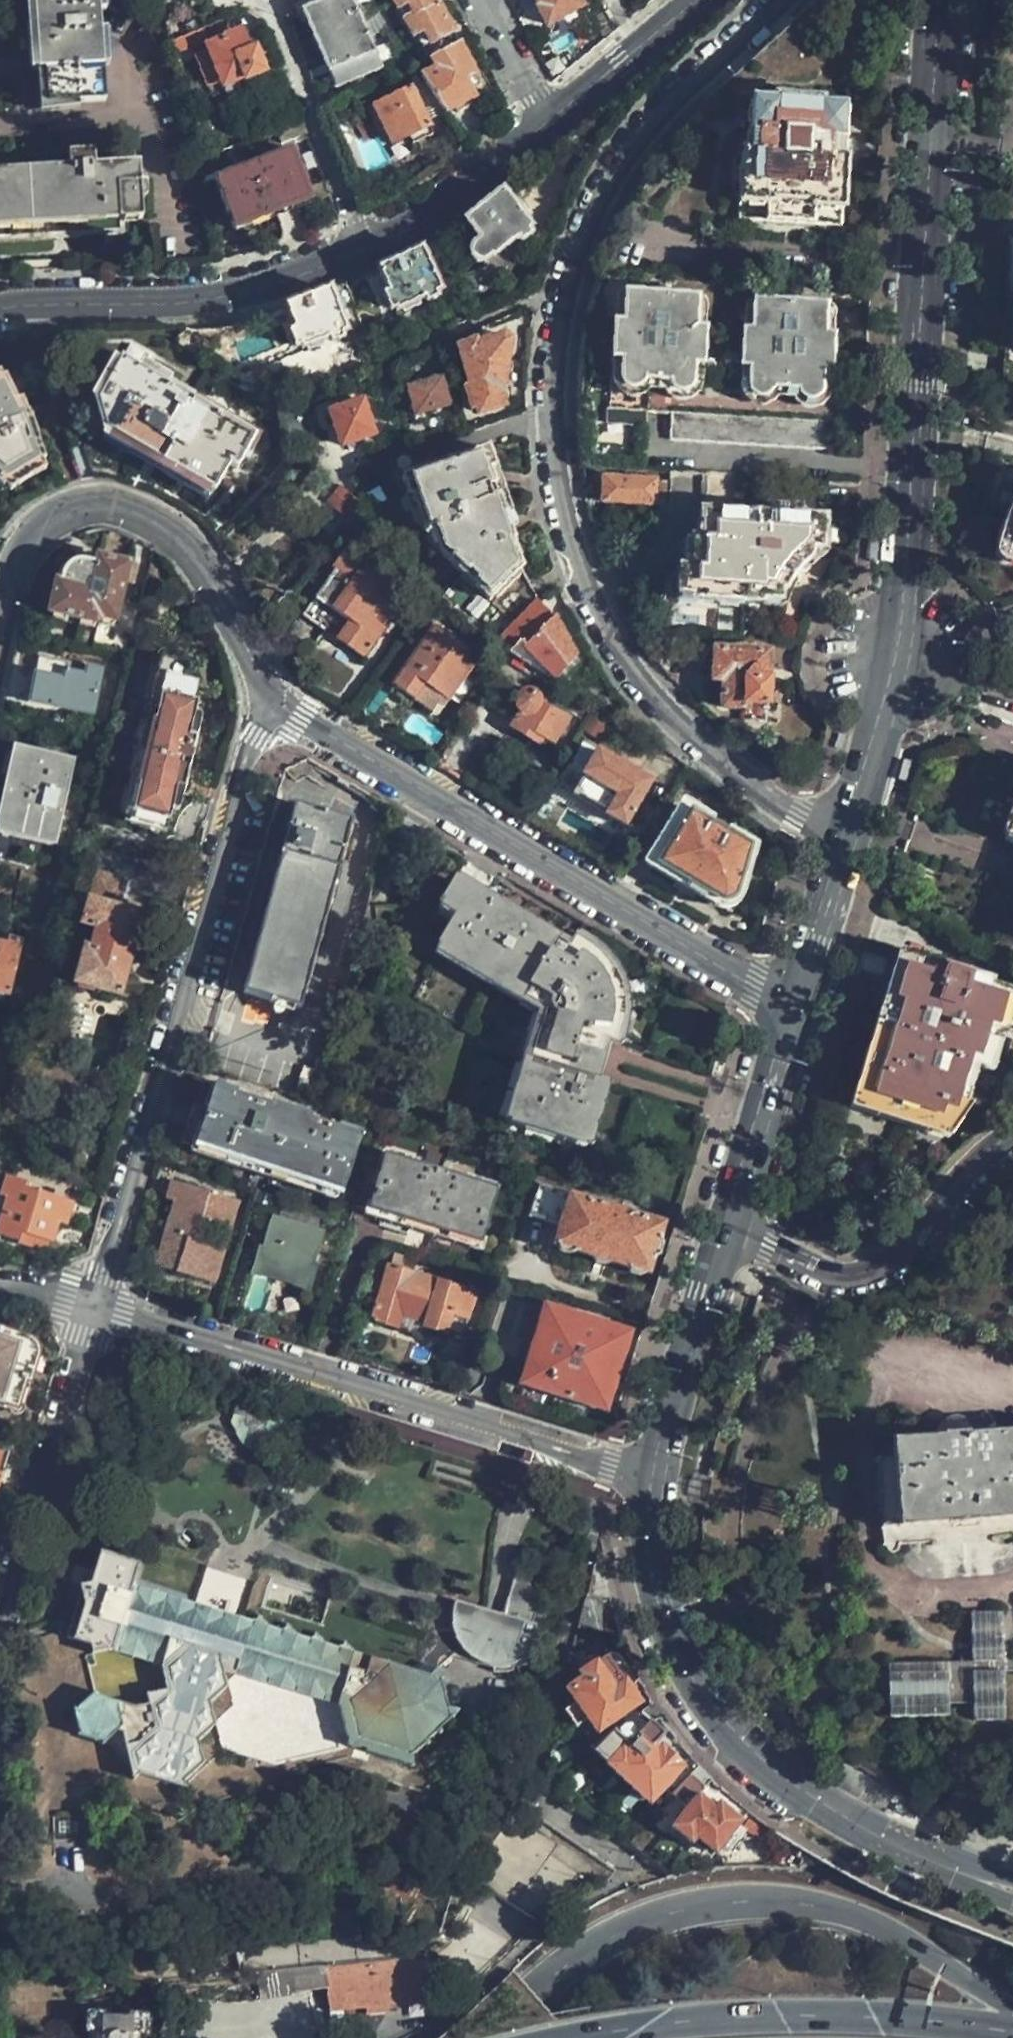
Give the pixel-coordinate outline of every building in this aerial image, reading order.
[(99,0),(35,0),(39,68),(45,68),(48,102),(104,100),(101,28),(99,0)] [(305,1),(296,4),(303,18),(308,16),(336,85),(380,65),(370,41),(353,0),(305,0),(305,1)] [(405,19),(437,2),(436,0),(395,0),(405,19)] [(540,6),(538,7),(547,24),(585,4),(583,0),(537,0),(540,6)] [(831,0),(816,0),(803,10),(762,45),(732,70),(702,96),(749,136),(751,102),(774,103),(775,98),(825,99),(825,92),(830,57),(836,7),(831,0)] [(429,57),(458,41),(437,2),(405,19),(415,35),(429,57)] [(232,35),(225,17),(180,36),(169,41),(172,53),(180,49),(209,37),(213,49),(200,54),(213,96),(227,91),(225,85),(245,77),(249,79),(266,72),(257,48),(253,50),(247,33),(244,32),(242,32),(238,33),(232,35)] [(439,104),(447,115),(457,109),(460,114),(476,104),(473,99),(475,98),(471,91),(482,84),(458,41),(429,57),(436,69),(423,77),(429,87),(439,104)] [(426,83),(410,90),(420,112),(427,126),(447,116),(447,115),(439,104),(429,87),(426,83)] [(380,140),(378,135),(375,128),(383,123),(386,131),(394,147),(409,140),(429,130),(427,126),(420,112),(410,90),(355,116),(367,145),(380,140)] [(751,102),(749,136),(748,154),(741,154),(740,175),(738,223),(845,227),(845,217),(851,106),(825,105),(825,99),(775,98),(774,103),(751,102)] [(330,106),(324,109),(328,121),(335,118),(330,106)] [(375,128),(378,135),(386,131),(383,123),(375,128)] [(432,137),(429,130),(409,140),(412,146),(432,137)] [(326,183),(311,144),(218,178),(236,226),(310,199),(307,189),(326,183)] [(139,164),(93,166),(93,154),(70,155),(71,167),(0,172),(0,238),(101,231),(102,230),(120,230),(120,220),(142,220),(139,164)] [(531,227),(502,189),(494,196),(464,220),(478,239),(472,245),(470,251),(472,257),(476,262),(481,260),(489,256),(494,256),(531,227)] [(401,257),(378,268),(395,310),(441,291),(422,247),(401,257)] [(331,289),(285,305),(301,348),(346,330),(331,289)] [(702,364),(704,330),(695,328),(696,298),(641,295),(621,293),(619,324),(610,325),(609,361),(617,361),(616,412),(634,413),(672,416),(672,443),(829,451),(830,423),(798,422),(738,419),(692,415),(694,365),(702,364)] [(831,372),(832,334),(825,334),(826,306),(754,300),(753,330),(743,330),(741,367),(751,368),(750,386),(751,393),(755,397),(761,398),(767,396),(770,393),(772,389),(800,391),(804,398),(811,401),(817,400),(819,398),(821,393),(822,372),(831,372)] [(204,528),(218,545),(239,524),(317,439),(316,433),(296,388),(242,382),(174,342),(182,329),(170,328),(137,329),(100,328),(99,334),(69,334),(31,335),(40,364),(53,403),(79,482),(101,480),(122,482),(157,495),(181,509),(195,520),(204,528)] [(53,403),(40,364),(31,335),(20,337),(8,338),(0,340),(0,485),(1,485),(14,470),(41,458),(26,414),(53,403)] [(504,393),(494,358),(491,345),(478,349),(477,346),(462,350),(471,389),(468,391),(475,417),(479,416),(480,421),(490,419),(491,421),(499,419),(499,416),(505,414),(502,399),(504,393)] [(450,411),(442,378),(408,389),(416,420),(450,411)] [(375,436),(363,402),(359,403),(358,400),(349,403),(349,406),(330,414),(342,448),(375,436)] [(501,510),(488,470),(492,468),(487,449),(459,457),(439,464),(402,477),(408,495),(411,495),(423,533),(431,532),(438,553),(456,568),(491,602),(520,568),(501,510)] [(656,471),(626,469),(626,480),(603,479),(602,503),(663,505),(665,481),(655,480),(656,471)] [(736,514),(739,476),(707,474),(706,512),(700,513),(699,542),(686,542),(684,571),(677,571),(677,576),(661,576),(659,606),(675,607),(676,598),(694,598),(695,602),(713,603),(714,600),(737,600),(738,605),(759,605),(760,602),(777,603),(777,593),(781,592),(783,586),(789,577),(795,571),(804,562),(809,558),(809,550),(823,550),(823,521),(795,518),(736,514)] [(328,501),(349,516),(357,499),(338,485),(328,501)] [(1012,529),(1010,529),(1005,548),(1012,550),(1012,525),(1012,529)] [(403,603),(396,597),(400,589),(345,550),(333,566),(335,568),(301,614),(366,658),(403,603)] [(113,621),(126,566),(95,558),(93,563),(86,562),(78,563),(73,565),(64,572),(58,582),(58,584),(54,585),(47,614),(95,627),(99,619),(113,621)] [(557,617),(540,602),(500,645),(554,681),(575,657),(557,617)] [(467,677),(479,659),(434,626),(392,684),(432,713),(444,698),(449,701),(467,677)] [(152,682),(162,636),(154,634),(115,809),(127,812),(151,706),(155,706),(160,685),(152,682)] [(186,790),(204,708),(194,706),(198,687),(201,677),(195,675),(198,660),(187,656),(189,642),(162,636),(152,682),(160,685),(155,706),(151,706),(127,812),(126,821),(167,831),(172,806),(176,788),(186,790)] [(771,712),(769,684),(767,654),(723,656),(715,656),(715,687),(724,687),(724,713),(771,712)] [(9,672),(3,699),(89,715),(97,672),(37,660),(33,675),(9,672)] [(194,706),(204,708),(207,690),(198,687),(194,706)] [(567,722),(539,702),(537,696),(533,692),(529,692),(520,693),(515,698),(513,704),(519,712),(510,727),(531,740),(535,735),(536,735),(553,745),(567,722)] [(449,701),(444,698),(432,713),(437,717),(449,701)] [(43,876),(50,841),(67,764),(0,749),(0,866),(43,876)] [(651,783),(596,751),(582,775),(583,777),(573,794),(587,804),(625,827),(651,783)] [(182,810),(186,790),(176,788),(172,806),(182,810)] [(299,1010),(351,820),(294,805),(242,995),(299,1010)] [(734,903),(750,848),(684,808),(650,863),(721,905),(727,907),(730,906),(734,903)] [(100,870),(133,880),(139,859),(106,849),(100,870)] [(119,997),(136,935),(149,937),(153,919),(113,907),(120,880),(95,873),(87,899),(86,899),(80,925),(93,929),(87,950),(82,949),(72,986),(119,997)] [(624,990),(619,975),(610,964),(603,956),(577,940),(569,951),(492,904),(454,882),(440,908),(457,919),(441,945),(512,988),(548,1011),(539,1040),(524,1088),(513,1123),(581,1145),(588,1125),(590,1126),(604,1083),(594,1078),(606,1041),(618,1045),(624,1027),(627,1015),(627,1003),(624,990)] [(15,963),(19,943),(0,938),(0,995),(6,996),(15,963)] [(998,1028),(1004,1029),(1012,1003),(1012,992),(975,980),(953,973),(900,957),(894,976),(886,997),(893,999),(891,1010),(875,1059),(862,1102),(947,1128),(953,1110),(963,1112),(981,1061),(986,1062),(998,1028)] [(338,1193),(358,1133),(340,1127),(338,1131),(306,1120),(306,1117),(270,1106),(269,1109),(232,1097),(232,1093),(198,1082),(189,1113),(204,1118),(195,1149),(279,1174),(338,1193)] [(384,1156),(379,1169),(372,1197),(368,1209),(478,1243),(493,1199),(495,1191),(466,1182),(421,1168),(384,1156)] [(379,1169),(367,1165),(354,1206),(368,1209),(372,1197),(379,1169)] [(69,1203),(23,1187),(23,1183),(6,1178),(0,1194),(0,1234),(17,1240),(20,1232),(47,1241),(54,1222),(63,1224),(69,1203)] [(230,1220),(235,1202),(171,1182),(165,1200),(173,1202),(172,1208),(154,1267),(187,1276),(211,1284),(214,1275),(230,1220)] [(648,1275),(663,1223),(577,1197),(538,1184),(528,1217),(558,1226),(553,1245),(602,1261),(648,1275)] [(276,1204),(262,1200),(259,1210),(273,1214),(276,1204)] [(310,1264),(320,1233),(299,1227),(271,1218),(262,1249),(258,1249),(250,1276),(261,1278),(277,1280),(284,1282),(305,1290),(313,1266),(310,1264)] [(467,1321),(477,1293),(388,1265),(380,1289),(370,1320),(397,1328),(401,1318),(423,1325),(422,1329),(446,1336),(453,1316),(467,1321)] [(605,1410),(618,1364),(626,1334),(594,1324),(546,1310),(532,1353),(522,1383),(565,1397),(605,1410)] [(35,1357),(36,1350),(35,1346),(32,1343),(28,1340),(0,1332),(0,1405),(14,1409),(24,1381),(27,1382),(35,1357)] [(975,1431),(973,1424),(968,1418),(963,1415),(955,1414),(948,1417),(943,1422),(940,1428),(939,1433),(892,1436),(893,1457),(877,1458),(882,1528),(1012,1519),(1012,1428),(975,1431)] [(298,1443),(303,1425),(281,1419),(278,1427),(266,1430),(269,1442),(282,1440),(298,1443)] [(352,1652),(344,1641),(337,1646),(325,1643),(316,1632),(310,1637),(294,1633),(286,1623),(279,1629),(266,1624),(258,1614),(250,1620),(223,1612),(131,1583),(139,1560),(99,1547),(88,1582),(79,1583),(81,1591),(67,1638),(81,1643),(83,1655),(103,1649),(158,1666),(163,1690),(145,1694),(148,1705),(134,1710),(97,1696),(96,1690),(81,1703),(74,1701),(79,1722),(74,1726),(97,1734),(101,1739),(112,1727),(120,1730),(132,1782),(141,1776),(187,1790),(185,1779),(202,1764),(197,1740),(212,1727),(206,1704),(225,1687),(222,1673),(235,1678),(296,1697),(336,1708),(343,1746),(406,1765),(406,1757),(439,1730),(453,1717),(446,1712),(438,1668),(427,1675),(352,1652)] [(491,1609),(456,1599),(454,1612),(453,1624),(460,1643),(471,1655),(487,1662),(505,1665),(522,1660),(533,1653),(544,1608),(541,1594),(531,1583),(516,1577),(505,1613),(491,1609)] [(599,1600),(585,1597),(576,1625),(598,1628),(599,1600)] [(968,1657),(1001,1657),(1012,1657),(1012,1649),(1008,1649),(1008,1625),(1012,1625),(1012,1601),(1001,1601),(1001,1648),(968,1648),(883,1648),(883,1657),(945,1657),(968,1657)] [(1001,1648),(1001,1601),(968,1601),(968,1648),(1001,1648)] [(637,1702),(620,1676),(626,1672),(616,1657),(607,1655),(582,1674),(584,1678),(569,1689),(577,1703),(564,1712),(574,1728),(588,1719),(597,1731),(637,1702)] [(945,1657),(883,1657),(882,1699),(945,1699),(945,1689),(945,1657)] [(968,1689),(968,1657),(945,1657),(945,1689),(968,1689)] [(1001,1706),(1001,1657),(968,1657),(968,1689),(968,1706),(1001,1706)] [(639,1712),(588,1748),(647,1802),(679,1767),(660,1748),(655,1753),(651,1748),(661,1735),(639,1712)] [(688,1774),(668,1796),(684,1810),(668,1828),(690,1846),(695,1841),(713,1855),(739,1824),(726,1812),(688,1774)] [(472,1982),(585,1867),(533,1816),(487,1863),(503,1879),(436,1947),(472,1982)] [(339,2004),(401,1994),(399,1976),(391,1978),(390,1974),(382,1976),(381,1970),(333,1978),(335,1993),(331,1996),(333,2007),(339,2006),(339,2004)] [(74,2016),(73,2037),(143,2037),(146,2019),(74,2016)]
